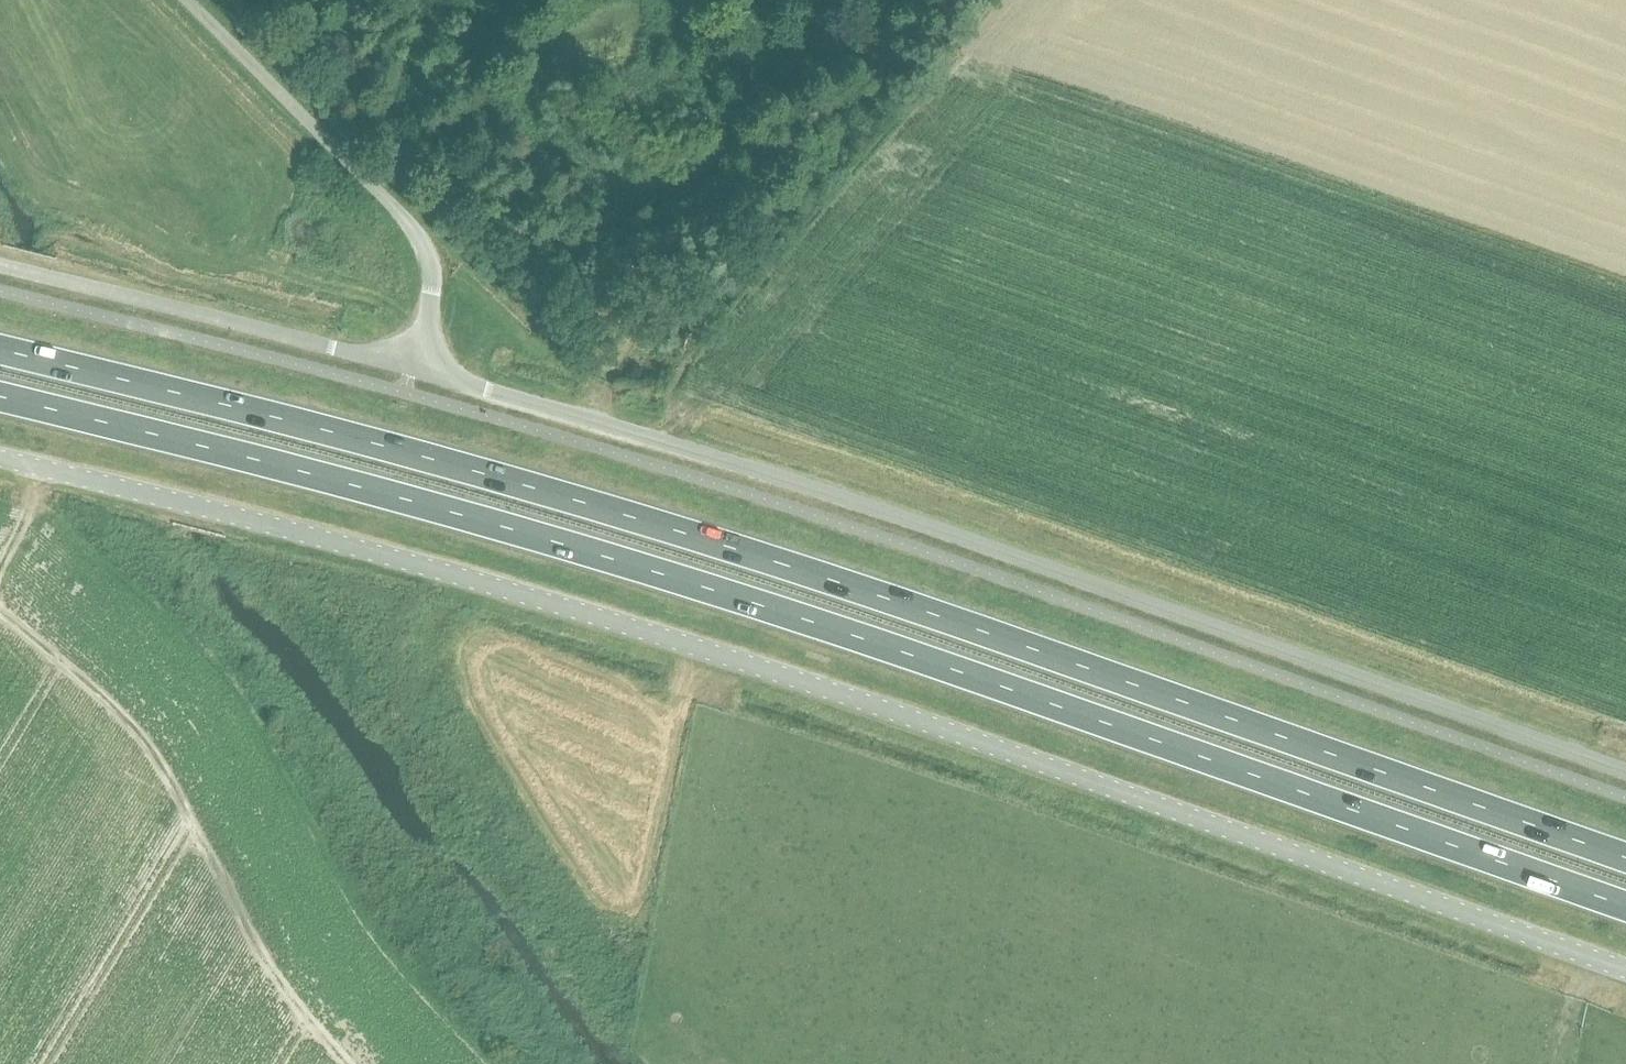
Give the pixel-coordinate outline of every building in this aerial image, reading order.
[(312,176),(306,182),(314,189),(319,183),(312,176)]
